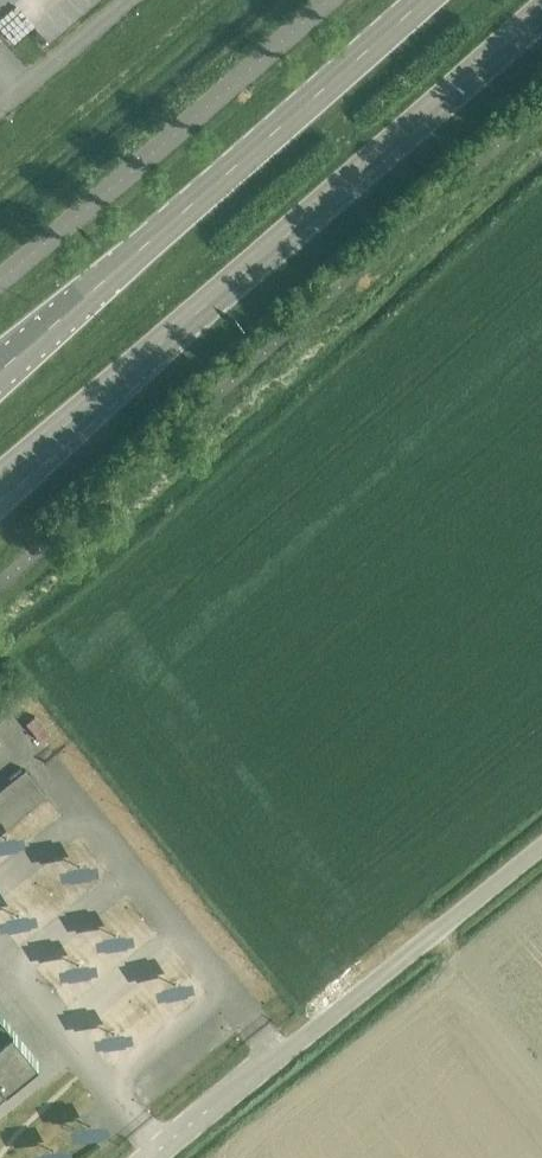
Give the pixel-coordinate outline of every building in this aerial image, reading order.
[(40,713),(30,723),(46,739),(56,729),(40,713)] [(26,770),(0,791),(0,834),(47,796),(26,770)] [(37,898),(6,913),(15,932),(46,917),(37,898)] [(2,1088),(5,1092),(40,1064),(0,1014),(0,1089),(2,1088)]
